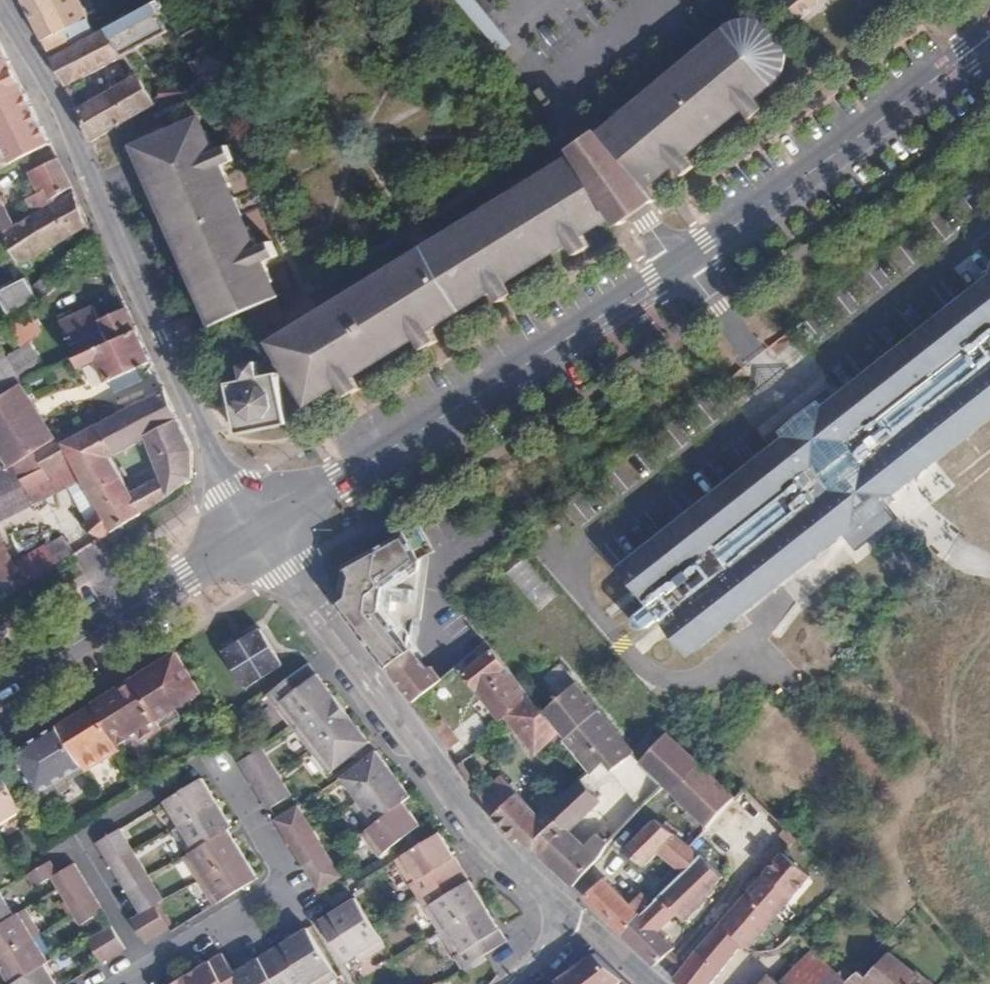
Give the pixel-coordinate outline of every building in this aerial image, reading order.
[(24,8),(33,33),(49,58),(70,47),(62,30),(67,27),(53,0),(39,0),(24,8)] [(122,54),(165,31),(154,9),(160,6),(156,0),(151,0),(103,27),(122,54)] [(501,52),(511,42),(475,0),(457,0),(501,52)] [(804,19),(826,0),(786,0),(804,19)] [(178,22),(179,24),(184,34),(195,28),(197,32),(207,27),(198,10),(178,22)] [(725,28),(677,67),(682,72),(661,90),(656,85),(609,124),(598,134),(602,139),(619,159),(617,164),(618,168),(619,171),(621,172),(623,172),(626,172),(628,172),(630,171),(630,168),(636,164),(646,177),(651,183),(673,166),(682,175),(694,164),(686,155),(703,140),(700,135),(720,117),(724,122),(742,107),(750,117),(762,107),(754,96),(776,76),(780,68),(781,58),(780,47),(777,40),(774,34),(766,27),(755,23),(750,21),(744,21),(733,23),(725,28)] [(184,34),(179,24),(172,28),(177,38),(184,34)] [(70,47),(49,58),(62,87),(122,54),(103,27),(70,47)] [(197,82),(193,85),(202,103),(253,74),(246,60),(240,59),(229,66),(213,38),(195,49),(198,55),(187,62),(197,82)] [(0,45),(0,114),(28,100),(13,69),(0,45)] [(677,67),(656,85),(661,90),(682,72),(677,67)] [(136,74),(127,79),(143,107),(152,103),(136,74)] [(109,88),(74,110),(90,141),(143,107),(127,79),(118,84),(114,82),(112,82),(110,83),(109,87),(109,88)] [(28,100),(0,114),(0,143),(11,164),(50,144),(28,100)] [(703,140),(724,122),(720,117),(700,135),(703,140)] [(198,118),(191,120),(198,133),(203,131),(198,118)] [(198,133),(191,120),(138,144),(144,158),(139,160),(164,217),(169,215),(175,228),(229,203),(225,190),(229,188),(222,171),(216,173),(214,168),(218,166),(219,167),(232,160),(226,147),(213,152),(203,131),(198,133)] [(575,152),(579,158),(605,199),(608,205),(611,209),(615,214),(620,223),(652,199),(658,194),(651,183),(646,177),(636,164),(630,168),(630,171),(628,172),(626,172),(623,172),(621,172),(619,171),(618,168),(617,164),(619,159),(602,139),(598,134),(595,131),(573,149),(575,152)] [(11,164),(0,143),(0,169),(11,164)] [(144,158),(138,144),(133,147),(139,160),(144,158)] [(579,158),(575,152),(563,160),(436,240),(444,252),(419,268),(410,255),(272,342),(310,404),(341,385),(348,396),(361,387),(355,376),(374,364),(371,359),(394,344),(398,350),(418,338),(424,348),(437,340),(431,330),(451,318),(446,311),(471,296),(476,302),(494,290),(501,300),(515,292),(508,281),(527,270),(523,263),(545,250),(549,256),(568,244),(575,255),(589,245),(582,235),(602,223),(615,214),(611,209),(608,205),(605,199),(579,158)] [(73,193),(57,158),(37,168),(46,188),(37,193),(25,198),(33,215),(73,193)] [(46,188),(37,168),(27,172),(37,193),(46,188)] [(225,190),(229,203),(235,201),(229,188),(225,190)] [(87,225),(73,193),(33,215),(29,217),(50,249),(54,247),(61,244),(73,235),(87,225)] [(175,228),(170,230),(176,242),(181,240),(235,216),(240,213),(235,201),(229,203),(175,228)] [(13,258),(18,266),(50,249),(29,217),(10,227),(0,207),(0,236),(13,258)] [(240,213),(235,216),(241,229),(247,227),(240,213)] [(169,215),(164,217),(170,230),(175,228),(169,215)] [(273,300),(266,286),(272,283),(265,269),(261,270),(259,264),(263,263),(276,257),(270,243),(256,248),(247,227),(241,229),(235,216),(181,240),(187,255),(183,257),(207,312),(212,310),(218,324),(227,321),(273,300)] [(13,258),(0,236),(0,266),(13,258)] [(176,242),(183,257),(187,255),(181,240),(176,242)] [(444,252),(436,240),(410,255),(419,268),(444,252)] [(527,270),(549,256),(545,250),(523,263),(527,270)] [(38,302),(55,288),(46,276),(30,286),(34,294),(38,302)] [(25,278),(0,294),(0,305),(6,315),(34,294),(30,286),(25,278)] [(987,278),(956,303),(980,333),(989,328),(989,306),(987,287),(987,278)] [(279,297),(272,283),(266,286),(273,300),(279,297)] [(451,318),(476,302),(471,296),(446,311),(451,318)] [(980,333),(956,303),(817,413),(829,427),(821,434),(816,429),(801,440),(806,446),(797,453),(785,438),(784,439),(617,573),(646,608),(634,618),(632,621),(631,626),(633,630),(637,632),(643,632),(656,621),(685,657),(853,523),(858,520),(847,504),(834,489),(838,486),(844,492),(859,481),(854,474),(858,470),(867,482),(882,500),(885,497),(903,483),(989,414),(989,328),(980,333)] [(136,332),(126,308),(98,321),(92,308),(66,319),(59,322),(70,346),(77,344),(82,357),(136,332)] [(207,312),(214,326),(218,324),(212,310),(207,312)] [(190,312),(173,320),(182,338),(197,330),(190,312)] [(59,322),(66,319),(63,313),(56,316),(59,322)] [(150,362),(136,332),(82,357),(75,359),(80,368),(96,361),(106,382),(109,380),(137,368),(150,362)] [(46,373),(29,345),(21,349),(14,337),(0,346),(0,351),(21,384),(46,373)] [(371,359),(374,364),(398,350),(394,344),(371,359)] [(21,384),(0,351),(0,398),(21,384)] [(237,432),(286,423),(277,373),(260,381),(259,375),(257,361),(241,365),(243,379),(228,382),(237,432)] [(142,379),(137,368),(109,380),(114,391),(142,379)] [(260,381),(277,373),(259,375),(260,381)] [(7,470),(31,453),(54,438),(21,384),(0,398),(0,458),(7,470)] [(145,438),(178,421),(164,391),(97,425),(113,455),(145,438)] [(779,432),(784,439),(785,438),(797,453),(806,446),(801,440),(816,429),(821,434),(829,427),(817,413),(812,406),(795,419),(779,432)] [(127,492),(139,514),(153,506),(157,502),(189,477),(191,451),(186,440),(178,421),(145,438),(160,474),(127,492)] [(81,525),(97,540),(139,514),(127,492),(109,457),(113,455),(97,425),(59,443),(63,450),(77,476),(96,506),(82,515),(85,522),(81,525)] [(63,450),(59,443),(55,437),(54,438),(31,453),(38,465),(63,450)] [(63,484),(77,476),(63,450),(38,465),(40,468),(53,490),(63,484)] [(29,503),(16,481),(40,468),(38,465),(31,453),(7,470),(0,473),(0,518),(29,503)] [(16,481),(29,503),(53,490),(40,468),(16,481)] [(891,504),(885,497),(882,500),(867,482),(858,470),(854,474),(859,481),(844,492),(838,486),(834,489),(847,504),(858,520),(853,523),(859,530),(878,514),(891,504)] [(63,484),(82,515),(96,506),(77,476),(63,484)] [(413,529),(347,565),(338,605),(415,703),(443,679),(433,668),(429,670),(410,646),(414,615),(422,616),(429,558),(413,529)] [(73,556),(60,537),(13,563),(15,569),(0,577),(0,601),(73,556)] [(15,569),(13,563),(0,538),(0,577),(15,569)] [(506,575),(539,606),(555,589),(521,558),(506,575)] [(804,596),(767,625),(805,674),(842,644),(804,596)] [(228,649),(215,657),(238,694),(275,671),(252,634),(239,643),(228,649)] [(502,714),(512,725),(537,705),(494,650),(465,674),(477,689),(480,687),(485,694),(483,697),(499,716),(502,714)] [(176,652),(132,679),(162,728),(181,716),(176,709),(201,693),(176,652)] [(309,663),(268,695),(294,728),(335,697),(309,663)] [(562,698),(577,684),(561,665),(545,679),(562,698)] [(93,703),(94,705),(118,745),(131,738),(135,745),(162,728),(132,679),(93,703)] [(663,784),(641,761),(577,684),(562,698),(545,714),(562,734),(583,760),(591,770),(606,789),(630,818),(663,784)] [(335,697),(294,728),(312,751),(353,720),(335,697)] [(94,705),(59,727),(86,771),(121,750),(118,745),(94,705)] [(537,705),(512,725),(537,755),(562,734),(545,714),(537,705)] [(353,720),(312,751),(329,774),(370,743),(353,720)] [(86,771),(59,727),(58,726),(14,753),(16,756),(42,798),(58,788),(69,781),(86,771)] [(735,796),(665,734),(641,761),(663,784),(707,826),(735,796)] [(254,786),(277,772),(262,748),(240,762),(254,786)] [(341,778),(359,801),(394,774),(376,751),(341,778)] [(566,794),(591,770),(583,760),(558,785),(566,794)] [(533,803),(543,814),(546,811),(564,831),(566,832),(568,830),(588,812),(583,807),(606,789),(591,770),(566,794),(558,785),(551,792),(544,791),(533,803)] [(24,810),(0,771),(0,824),(24,810)] [(291,796),(277,772),(254,786),(269,809),(291,796)] [(353,805),(370,828),(404,803),(411,797),(394,774),(359,801),(353,805)] [(501,777),(477,798),(491,817),(490,819),(515,843),(519,838),(541,857),(564,831),(546,811),(543,814),(539,819),(501,777)] [(165,801),(180,826),(218,803),(203,778),(165,801)] [(72,787),(69,781),(58,788),(61,793),(72,787)] [(218,803),(180,826),(173,830),(188,854),(228,830),(232,827),(218,803)] [(404,803),(370,828),(362,834),(380,857),(421,825),(404,803)] [(275,820),(290,843),(313,830),(298,806),(275,820)] [(681,871),(682,872),(699,854),(690,847),(652,819),(621,852),(642,868),(655,853),(681,871)] [(112,867),(135,853),(120,829),(98,843),(112,867)] [(228,830),(188,854),(184,857),(199,881),(244,854),(228,830)] [(290,843),(305,867),(328,854),(313,830),(290,843)] [(564,831),(541,857),(556,872),(582,845),(568,830),(566,832),(564,831)] [(396,860),(419,897),(463,869),(440,833),(396,860)] [(556,872),(570,885),(592,863),(606,844),(594,835),(582,845),(556,872)] [(149,876),(135,853),(112,867),(127,890),(149,876)] [(244,854),(199,881),(214,906),(259,879),(244,854)] [(328,854),(305,867),(319,891),(342,877),(328,854)] [(652,967),(655,963),(672,947),(655,931),(674,914),(681,921),(707,897),(704,893),(720,878),(699,854),(682,872),(681,871),(654,900),(652,902),(640,915),(620,934),(652,967)] [(66,901),(90,887),(75,864),(58,873),(51,861),(28,875),(35,888),(51,878),(58,889),(66,901)] [(419,897),(441,932),(485,905),(463,869),(419,897)] [(741,945),(746,949),(792,896),(764,871),(719,922),(742,943),(741,945)] [(164,900),(149,876),(127,890),(141,914),(155,905),(164,900)] [(582,896),(620,934),(640,915),(637,913),(648,903),(639,894),(629,905),(602,878),(582,896)] [(104,911),(90,887),(66,901),(74,913),(81,926),(104,911)] [(15,916),(0,892),(0,925),(15,916)] [(356,898),(319,921),(345,963),(357,955),(361,962),(386,946),(373,926),(356,898)] [(169,928),(155,905),(141,914),(132,920),(146,942),(169,928)] [(485,905),(441,932),(463,969),(487,954),(508,942),(485,905)] [(0,925),(0,959),(41,933),(26,909),(15,916),(0,925)] [(719,922),(704,940),(671,979),(677,983),(710,983),(741,945),(742,943),(719,922)] [(89,941),(102,963),(126,949),(112,926),(89,941)] [(271,951),(292,983),(326,983),(338,977),(307,928),(271,951)] [(0,959),(0,966),(11,983),(13,983),(45,965),(56,958),(41,933),(0,959)] [(235,973),(242,983),(292,983),(271,951),(235,973)] [(555,983),(615,983),(621,979),(606,965),(594,952),(553,981),(555,983)] [(235,973),(223,953),(186,976),(191,983),(242,983),(235,973)] [(912,974),(886,953),(864,978),(863,979),(868,983),(903,983),(912,974)] [(845,981),(815,954),(788,983),(843,983),(845,981)] [(45,965),(13,983),(57,983),(45,965)] [(855,970),(845,981),(843,983),(868,983),(863,979),(864,978),(855,970)] [(914,972),(912,974),(903,983),(928,983),(914,972)] [(766,976),(762,974),(754,983),(760,983),(766,976)]
